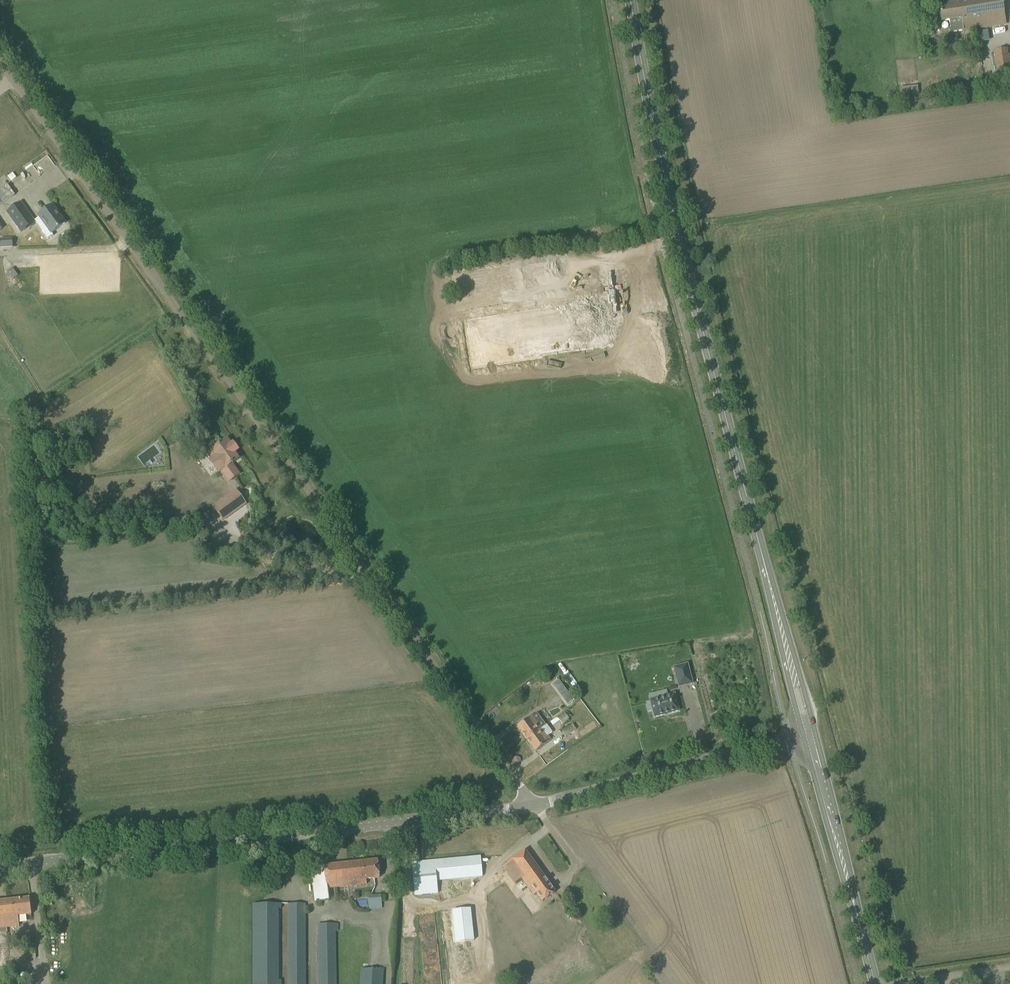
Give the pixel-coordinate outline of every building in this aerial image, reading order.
[(974,0),(969,0),(940,5),(941,13),(940,13),(942,21),(949,20),(951,32),(978,28),(974,0)] [(1006,23),(1002,0),(974,0),(978,28),(1006,23)] [(998,75),(1009,73),(1006,49),(994,51),(998,75)] [(919,94),(918,86),(899,88),(899,96),(919,94)] [(48,155),(34,164),(41,175),(55,166),(48,155)] [(30,162),(9,174),(17,187),(38,174),(30,162)] [(15,195),(7,184),(0,189),(0,206),(15,195)] [(35,222),(21,203),(7,213),(21,232),(35,222)] [(52,206),(38,216),(39,216),(40,217),(47,227),(42,231),(48,239),(54,235),(52,233),(65,223),(52,206)] [(0,239),(0,248),(1,248),(13,248),(13,239),(0,239)] [(606,299),(465,316),(471,365),(615,347),(613,336),(618,335),(615,313),(608,314),(606,299)] [(232,464),(238,459),(234,453),(238,450),(233,444),(231,445),(227,439),(207,454),(210,459),(208,461),(218,475),(220,473),(228,482),(239,474),(232,464)] [(246,504),(236,490),(213,506),(223,520),(246,504)] [(190,542),(179,542),(180,560),(190,560),(190,542)] [(687,664),(674,667),(679,687),(692,683),(687,664)] [(566,690),(560,694),(567,704),(573,699),(566,690)] [(650,700),(651,702),(647,703),(649,711),(653,710),(655,717),(679,711),(674,694),(667,696),(666,691),(658,693),(659,698),(650,700)] [(559,694),(552,696),(554,707),(562,705),(559,694)] [(565,713),(558,719),(562,724),(569,719),(565,713)] [(541,730),(545,727),(537,715),(534,717),(533,715),(517,727),(527,740),(541,730)] [(564,732),(566,736),(577,729),(574,725),(564,732)] [(551,741),(547,736),(546,737),(541,730),(527,740),(535,752),(551,741)] [(521,878),(534,895),(536,893),(542,901),(555,892),(525,850),(503,866),(514,883),(521,878)] [(437,880),(482,876),(481,856),(412,863),(415,895),(438,893),(437,880)] [(366,879),(380,878),(378,860),(311,867),(315,902),(329,900),(328,888),(367,884),(366,879)] [(449,882),(450,893),(462,891),(461,881),(449,882)] [(7,927),(19,926),(18,916),(31,915),(30,898),(0,901),(0,928),(7,927)] [(369,910),(381,909),(381,898),(368,899),(369,910)] [(279,909),(281,909),(281,904),(253,904),(253,983),(282,983),(282,981),(279,981),(279,909)] [(305,904),(288,904),(288,983),(305,983),(305,904)] [(443,911),(450,983),(470,983),(469,975),(477,974),(470,908),(443,911)] [(335,924),(317,924),(318,983),(336,983),(335,924)] [(384,970),(360,968),(360,983),(383,983),(384,970)]
